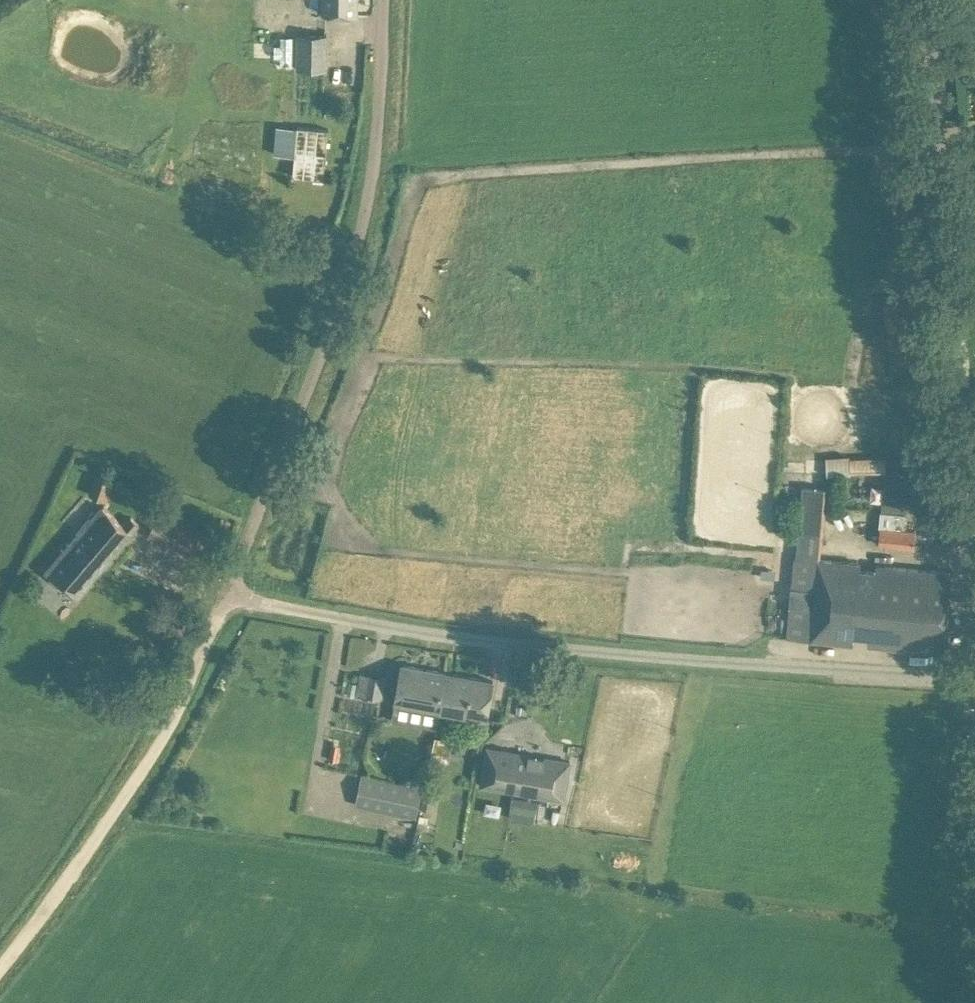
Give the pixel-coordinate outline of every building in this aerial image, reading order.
[(358,0),(323,0),(323,13),(357,14),(358,0)] [(255,18),(241,18),(240,34),(254,34),(255,18)] [(297,72),(327,72),(327,34),(297,34),(297,72)] [(298,129),(294,176),(324,179),(327,145),(331,146),(332,139),(328,138),(328,132),(298,129)] [(850,454),(849,470),(886,471),(887,456),(850,454)] [(825,473),(849,472),(849,455),(825,455),(825,473)] [(879,544),(895,546),(915,547),(916,530),(904,529),(909,487),(910,487),(910,471),(890,471),(890,487),(884,487),(879,544)] [(99,472),(90,495),(108,501),(116,478),(99,472)] [(795,557),(787,637),(853,643),(853,635),(869,637),(868,645),(944,652),(952,572),(932,570),(876,564),(875,572),(860,571),(861,564),(820,560),(828,487),(803,485),(796,557),(795,557)] [(47,571),(77,597),(133,532),(132,532),(139,524),(131,517),(124,525),(103,507),(47,571)] [(395,704),(442,712),(445,694),(443,694),(446,672),(402,664),(395,704)] [(445,694),(442,712),(486,720),(493,681),(446,672),(443,694),(445,694)] [(370,675),(366,695),(382,698),(386,678),(370,675)] [(449,759),(454,739),(436,734),(431,755),(449,759)] [(487,748),(484,767),(481,786),(564,799),(567,781),(570,762),(487,748)] [(362,775),(356,804),(415,816),(421,787),(362,775)] [(421,807),(432,809),(436,791),(425,788),(421,807)] [(511,818),(535,820),(537,798),(513,795),(511,818)]
